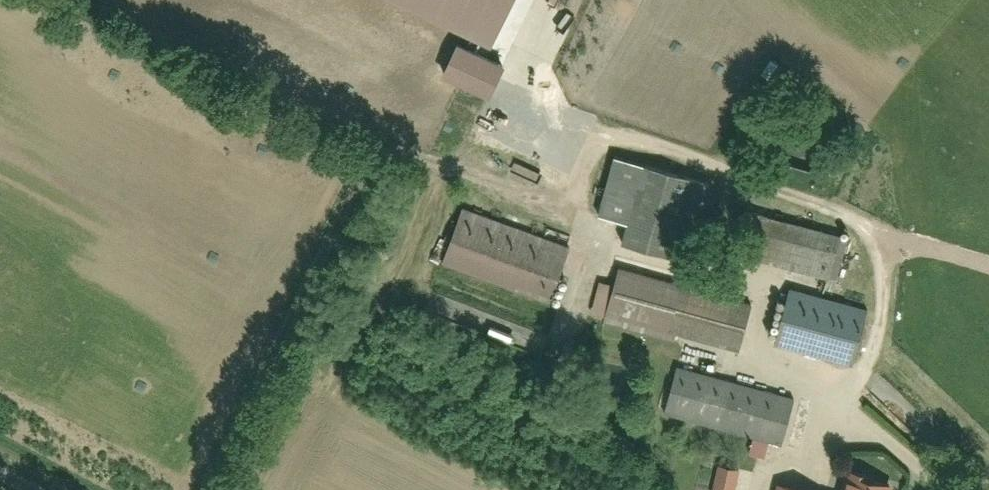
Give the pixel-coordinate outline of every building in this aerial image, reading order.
[(779,113),(762,155),(814,176),(831,134),(779,113)] [(600,216),(628,222),(622,246),(672,258),(678,234),(698,239),(713,176),(615,153),(600,216)] [(741,208),(728,252),(831,283),(845,238),(741,208)] [(619,266),(603,329),(734,363),(751,301),(619,266)] [(793,292),(778,344),(858,367),(873,315),(793,292)] [(677,363),(664,414),(783,445),(796,394),(677,363)] [(712,489),(739,489),(742,473),(716,467),(712,489)] [(896,485),(853,475),(849,489),(895,489),(896,485)]
